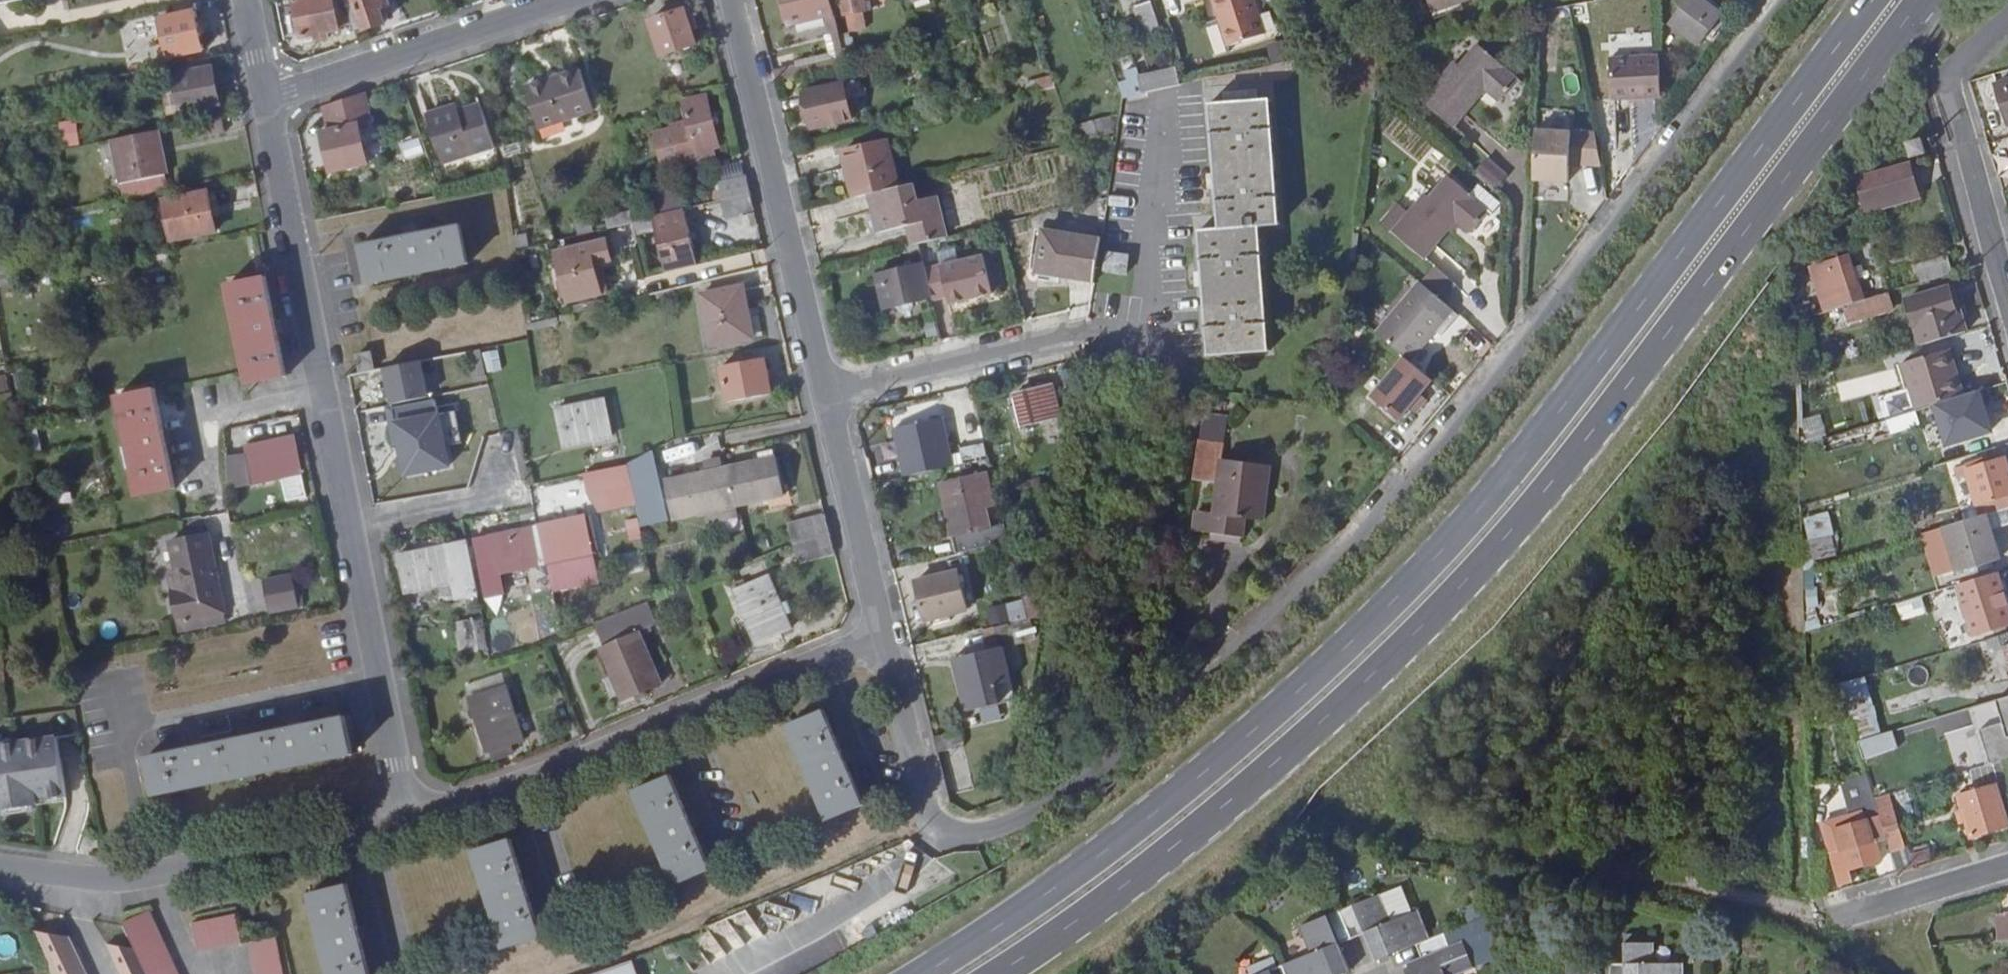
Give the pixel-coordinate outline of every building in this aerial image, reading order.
[(299,0),(294,2),(301,38),(338,30),(336,28),(354,24),(348,8),(345,0),(299,0)] [(356,31),(365,28),(366,30),(384,24),(380,9),(388,7),(386,0),(357,0),(358,5),(348,8),(354,24),(356,31)] [(831,0),(782,0),(788,26),(835,15),(831,0)] [(844,18),(846,17),(847,24),(862,22),(861,15),(864,14),(860,0),(840,0),(844,18)] [(1254,0),(1214,0),(1221,20),(1210,24),(1207,30),(1217,57),(1232,53),(1229,46),(1244,43),(1267,36),(1254,0)] [(1462,2),(1461,0),(1439,0),(1428,4),(1431,13),(1462,2)] [(1701,50),(1722,22),(1692,0),(1684,0),(1665,25),(1701,50)] [(1138,32),(1158,28),(1151,1),(1131,6),(1138,32)] [(649,23),(661,59),(696,47),(684,12),(649,23)] [(166,58),(176,57),(198,52),(203,52),(196,14),(159,21),(166,58)] [(1377,35),(1379,46),(1391,44),(1389,35),(1377,35)] [(1423,103),(1454,130),(1485,95),(1504,111),(1525,86),(1465,36),(1452,51),(1464,62),(1460,68),(1456,65),(1423,103)] [(1272,54),(1276,67),(1303,62),(1295,39),(1279,44),(1281,51),(1272,54)] [(847,67),(856,65),(853,48),(843,50),(847,67)] [(176,57),(179,67),(201,63),(198,52),(176,57)] [(1661,100),(1660,60),(1612,62),(1613,102),(1661,100)] [(220,106),(210,61),(201,63),(179,67),(158,71),(168,117),(220,106)] [(1119,74),(1123,94),(1177,84),(1173,64),(1119,74)] [(524,89),(538,131),(594,113),(580,71),(524,89)] [(1040,95),(1055,91),(1051,79),(1036,83),(1040,95)] [(2007,128),(2007,84),(1995,88),(2007,128)] [(804,95),(814,131),(851,121),(842,85),(804,95)] [(362,96),(325,108),(331,133),(324,134),(332,173),(368,166),(361,126),(368,124),(362,96)] [(717,147),(705,97),(683,102),(688,122),(673,126),(683,164),(711,157),(709,149),(717,147)] [(1199,231),(1207,358),(1266,353),(1259,227),(1279,226),(1271,102),(1211,107),(1219,230),(1199,231)] [(446,166),(496,149),(482,105),(460,112),(459,106),(430,116),(446,166)] [(57,121),(58,145),(77,145),(76,121),(57,121)] [(1594,134),(1535,130),(1532,180),(1567,182),(1568,164),(1600,166),(1594,134)] [(111,141),(119,185),(166,175),(167,175),(159,132),(111,141)] [(855,199),(871,195),(900,188),(887,141),(844,151),(855,199)] [(1905,146),(1909,160),(1924,155),(1920,142),(1905,146)] [(1488,155),(1474,170),(1494,188),(1508,174),(1488,155)] [(1909,165),(1855,180),(1864,210),(1918,193),(1909,165)] [(122,200),(169,191),(166,175),(119,185),(122,200)] [(1392,232),(1419,256),(1452,220),(1471,236),(1492,213),(1449,175),(1430,197),(1425,194),(1392,232)] [(717,184),(721,201),(749,195),(745,178),(717,184)] [(908,225),(913,245),(946,237),(936,197),(917,202),(913,184),(900,188),(871,195),(880,231),(908,225)] [(214,192),(208,193),(213,220),(219,218),(214,192)] [(213,220),(208,193),(164,202),(171,241),(215,232),(213,220)] [(749,195),(721,201),(726,218),(753,212),(749,195)] [(652,222),(665,273),(695,266),(683,216),(652,222)] [(361,247),(368,284),(467,264),(460,227),(415,236),(414,231),(402,233),(404,239),(361,247)] [(1036,274),(1093,283),(1100,241),(1042,231),(1036,274)] [(555,251),(567,300),(600,293),(592,263),(609,259),(604,240),(555,251)] [(1107,255),(1104,273),(1127,277),(1130,258),(1107,255)] [(982,257),(922,271),(928,296),(929,299),(944,295),(946,305),(991,294),(982,257)] [(1808,269),(1822,313),(1841,307),(1861,301),(1846,257),(1808,269)] [(1920,284),(1952,274),(1946,257),(1915,266),(1920,284)] [(876,274),(883,307),(928,296),(922,271),(921,263),(876,274)] [(265,279),(229,286),(250,384),(285,377),(265,279)] [(1947,287),(1942,289),(1950,316),(1955,315),(1947,287)] [(1918,347),(1961,334),(1955,315),(1950,316),(1942,289),(1905,300),(1918,347)] [(701,297),(711,349),(751,341),(741,290),(701,297)] [(1441,320),(1411,292),(1375,333),(1405,361),(1441,320)] [(1861,301),(1841,307),(1846,325),(1890,312),(1885,294),(1861,301)] [(1951,378),(1955,376),(1946,349),(1941,350),(1951,378)] [(487,375),(480,350),(469,353),(475,378),(487,375)] [(1934,404),(1962,396),(1955,376),(1951,378),(1941,350),(1905,361),(1919,409),(1934,404)] [(358,357),(362,371),(374,369),(372,354),(358,357)] [(421,362),(385,370),(392,405),(428,398),(421,362)] [(721,369),(727,403),(767,396),(761,362),(721,369)] [(1014,398),(1021,427),(1055,418),(1048,389),(1014,398)] [(155,391),(118,399),(137,497),(175,490),(155,391)] [(1988,431),(1977,392),(1962,396),(1934,404),(1945,444),(1988,431)] [(435,399),(388,408),(394,442),(403,441),(409,474),(448,466),(444,447),(443,438),(446,438),(441,414),(438,415),(435,399)] [(553,410),(559,448),(607,440),(600,402),(553,410)] [(899,474),(951,466),(941,403),(889,411),(899,474)] [(1915,410),(1882,420),(1888,439),(1920,428),(1915,410)] [(461,444),(455,412),(441,414),(446,438),(443,438),(444,447),(461,444)] [(1201,426),(1198,441),(1225,445),(1227,430),(1201,426)] [(248,455),(226,459),(227,489),(301,475),(293,438),(247,448),(248,455)] [(1225,445),(1198,441),(1193,479),(1218,482),(1214,515),(1197,513),(1195,532),(1242,537),(1244,519),(1262,521),(1269,466),(1222,460),(1225,445)] [(755,454),(757,462),(773,457),(771,450),(755,454)] [(663,526),(648,452),(625,468),(630,490),(639,531),(663,526)] [(757,462),(725,470),(734,506),(783,492),(773,457),(757,462)] [(1982,517),(2007,509),(2007,479),(2002,458),(1982,464),(1980,459),(1963,464),(1979,518),(1982,517)] [(630,490),(625,468),(591,474),(595,496),(630,490)] [(734,506),(725,470),(663,488),(672,524),(734,506)] [(1008,542),(1004,527),(998,528),(986,476),(941,486),(955,554),(1008,542)] [(1829,512),(1801,516),(1807,560),(1835,556),(1829,512)] [(585,517),(539,527),(546,564),(574,558),(593,554),(585,517)] [(830,536),(825,517),(788,527),(793,547),(830,536)] [(1979,518),(1941,529),(1956,574),(1995,562),(1982,517),(1979,518)] [(546,564),(539,527),(489,537),(490,540),(477,543),(483,574),(495,570),(497,574),(546,564)] [(830,536),(793,547),(797,565),(834,555),(830,536)] [(168,574),(178,623),(223,615),(208,537),(171,544),(176,571),(168,574)] [(477,595),(467,541),(398,555),(406,592),(434,586),(452,582),(456,600),(477,595)] [(597,572),(593,554),(574,558),(578,576),(597,572)] [(916,583),(924,622),(965,614),(956,574),(916,583)] [(305,576),(262,584),(269,615),(311,606),(305,576)] [(1954,588),(1971,639),(1991,632),(1989,628),(2007,623),(2007,622),(1993,576),(1954,588)] [(733,594),(754,646),(790,632),(768,579),(733,594)] [(1817,614),(1815,579),(1803,580),(1805,614),(1817,614)] [(452,582),(434,586),(438,603),(456,600),(452,582)] [(1895,602),(1898,619),(1925,614),(1921,597),(1895,602)] [(647,615),(643,606),(625,613),(629,622),(647,615)] [(223,615),(178,623),(181,634),(225,624),(223,615)] [(452,624),(461,667),(487,661),(479,619),(452,624)] [(634,635),(629,622),(603,632),(608,646),(600,649),(623,701),(657,687),(636,634),(634,635)] [(1011,624),(982,631),(987,652),(960,659),(971,710),(1013,700),(1002,648),(1015,645),(1011,624)] [(1997,637),(2007,672),(2007,634),(1997,637)] [(1855,737),(1881,729),(1864,676),(1838,684),(1855,737)] [(469,700),(485,753),(520,743),(504,688),(469,700)] [(825,712),(789,727),(828,821),(864,805),(846,765),(851,762),(847,753),(842,754),(825,712)] [(1957,713),(1936,720),(1941,735),(1962,728),(1957,713)] [(343,718),(147,759),(155,796),(351,756),(343,718)] [(1861,758),(1896,751),(1892,732),(1857,739),(1861,758)] [(38,809),(37,802),(65,799),(58,739),(0,746),(0,814),(38,809)] [(672,777),(636,793),(675,885),(710,871),(693,828),(697,827),(693,817),(688,818),(672,777)] [(1994,789),(1959,799),(1971,839),(2006,828),(1994,789)] [(1879,818),(1873,800),(1871,794),(1847,801),(1854,825),(1842,828),(1847,848),(1832,852),(1840,888),(1848,885),(1845,874),(1884,865),(1878,846),(1877,846),(1868,820),(1879,818)] [(1886,842),(1894,867),(1909,861),(1901,837),(1886,842)] [(512,842),(475,853),(505,949),(541,937),(529,896),(535,894),(530,882),(524,883),(512,842)] [(312,898),(331,973),(371,973),(363,942),(368,941),(365,930),(360,931),(349,887),(312,898)] [(1430,938),(1419,911),(1392,922),(1380,894),(1300,927),(1310,953),(1260,973),(1342,973),(1353,970),(1342,943),(1353,939),(1364,934),(1376,961),(1416,944),(1430,938)] [(119,924),(125,938),(131,949),(138,965),(142,973),(175,973),(172,967),(165,953),(159,939),(153,926),(146,912),(119,924)] [(221,917),(206,920),(191,923),(199,953),(212,950),(228,946),(241,944),(234,914),(221,917)] [(1942,945),(1939,914),(1936,915),(1928,935),(1932,946),(1942,945)] [(35,929),(53,970),(55,973),(89,973),(71,935),(35,929)] [(1430,938),(1416,944),(1422,957),(1407,963),(1411,973),(1458,973),(1474,967),(1463,940),(1449,946),(1444,932),(1430,938)] [(252,956),(256,970),(256,973),(286,973),(283,963),(281,950),(277,935),(249,941),(252,956)] [(131,949),(103,941),(119,973),(142,973),(138,965),(131,949)] [(1683,964),(1654,964),(1654,942),(1624,942),(1623,964),(1568,963),(1568,973),(1683,973),(1683,964)] [(606,973),(632,973),(629,966),(606,973)]
